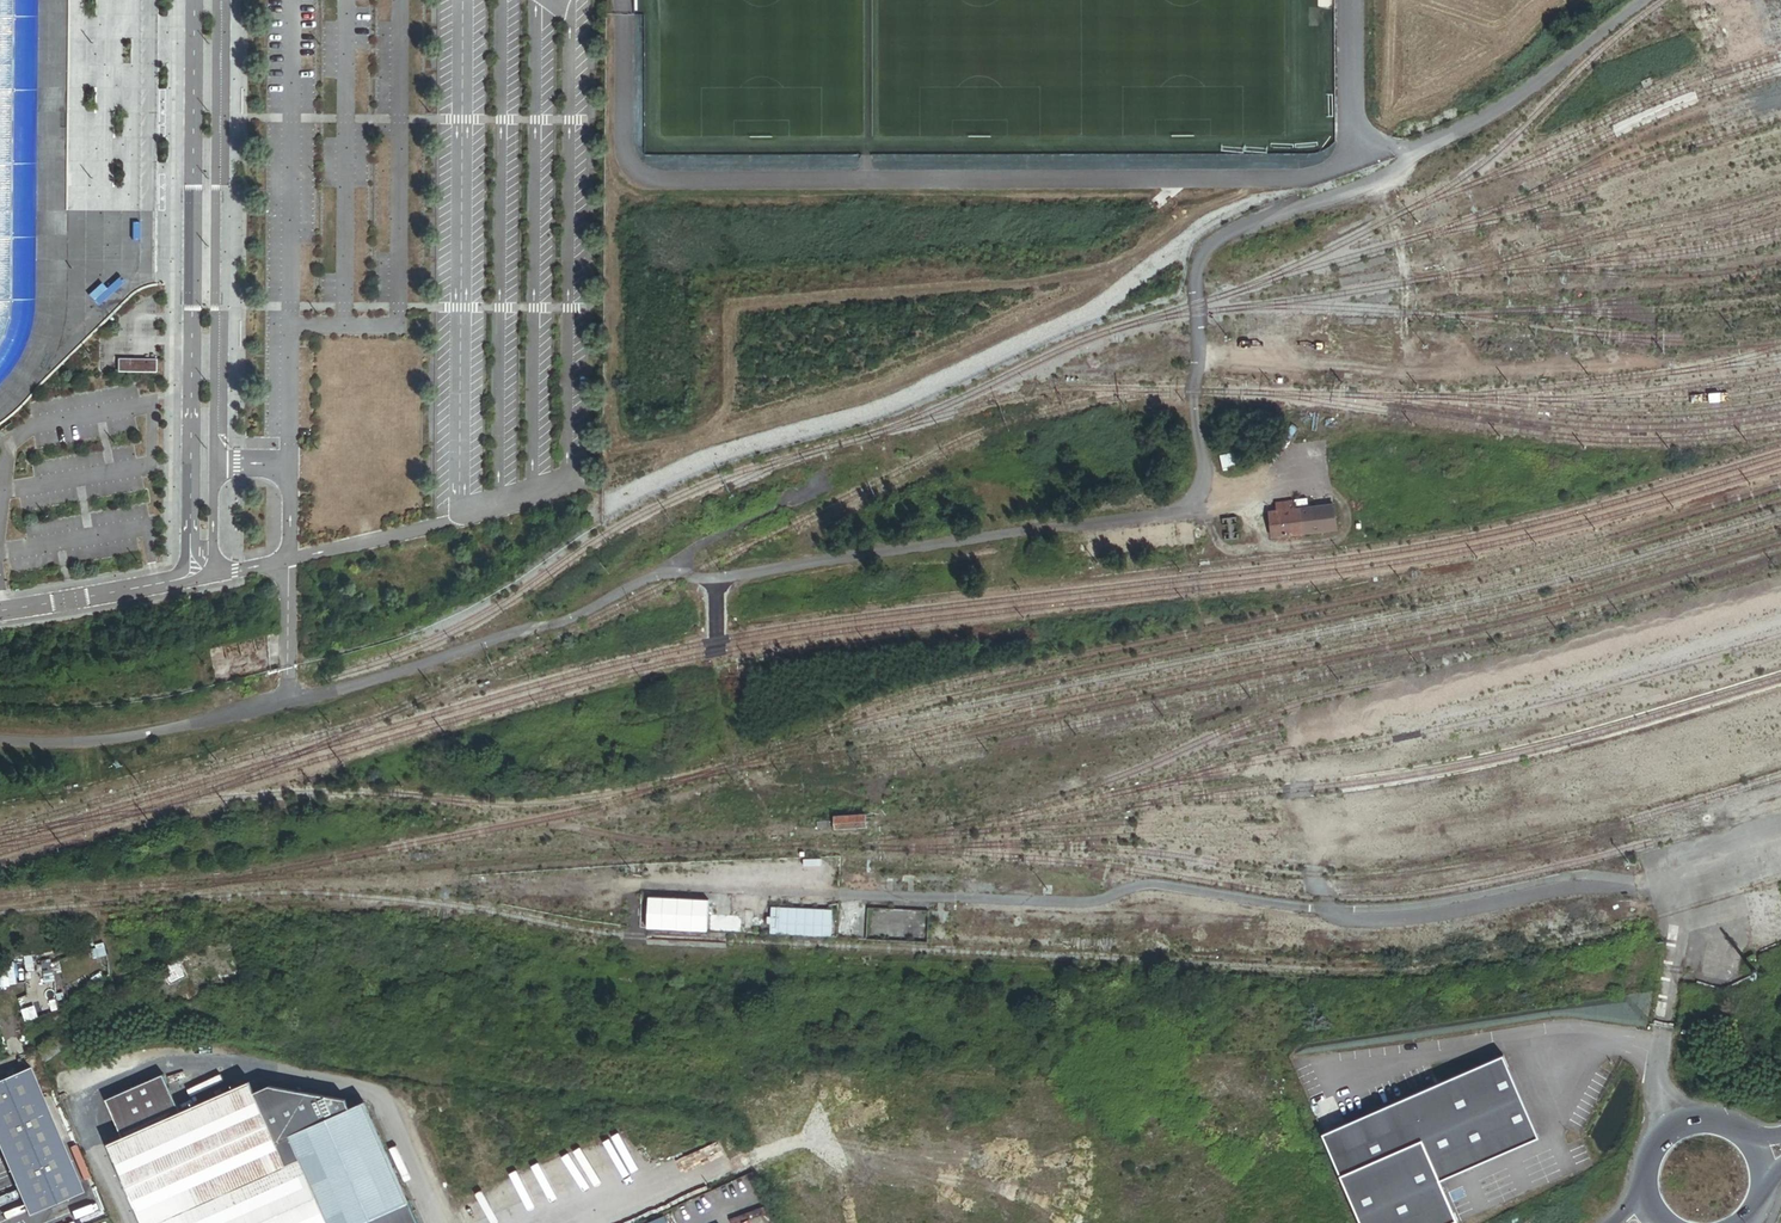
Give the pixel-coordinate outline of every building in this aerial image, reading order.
[(9,417),(21,407),(44,381),(61,364),(79,347),(112,315),(135,292),(153,285),(153,242),(154,210),(139,210),(67,210),(68,127),(68,64),(69,0),(0,0),(0,424),(9,417)] [(1222,456),(1225,469),(1239,466),(1236,452),(1222,456)] [(1278,510),(1270,511),(1273,539),(1336,533),(1334,506),(1296,509),(1295,502),(1278,504),(1278,510)] [(1225,519),(1227,540),(1240,538),(1238,518),(1225,519)] [(867,815),(836,816),(836,830),(867,829),(867,815)] [(709,901),(649,898),(648,928),(708,931),(709,901)] [(834,912),(774,911),(773,935),(834,936),(834,912)] [(744,919),(713,917),(712,930),(743,932),(744,919)] [(41,1052),(46,1063),(68,1048),(59,1040),(41,1052)] [(1327,1133),(1366,1222),(1454,1222),(1459,1221),(1441,1178),(1540,1135),(1505,1056),(1327,1133)] [(30,1215),(85,1192),(32,1069),(0,1083),(0,1145),(30,1215)] [(367,1102),(352,1108),(349,1100),(272,1086),(257,1093),(254,1085),(182,1114),(166,1076),(108,1100),(124,1139),(112,1143),(145,1222),(420,1222),(367,1102)]
